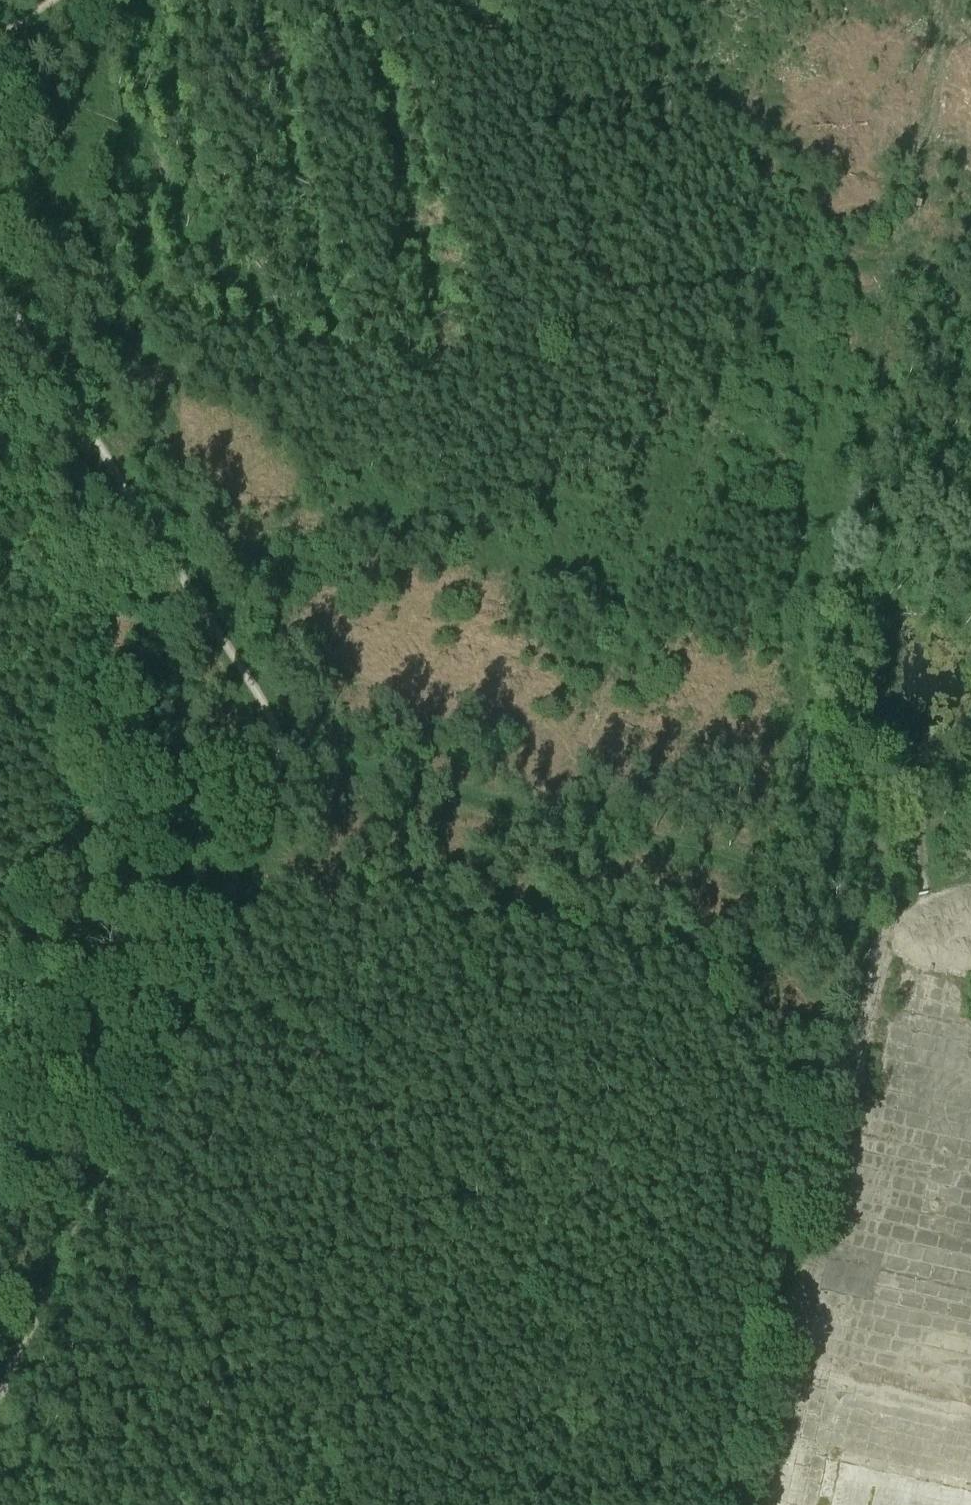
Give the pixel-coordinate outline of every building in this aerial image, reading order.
[(836,1462),(827,1504),(970,1504),(970,1488),(836,1462)]
